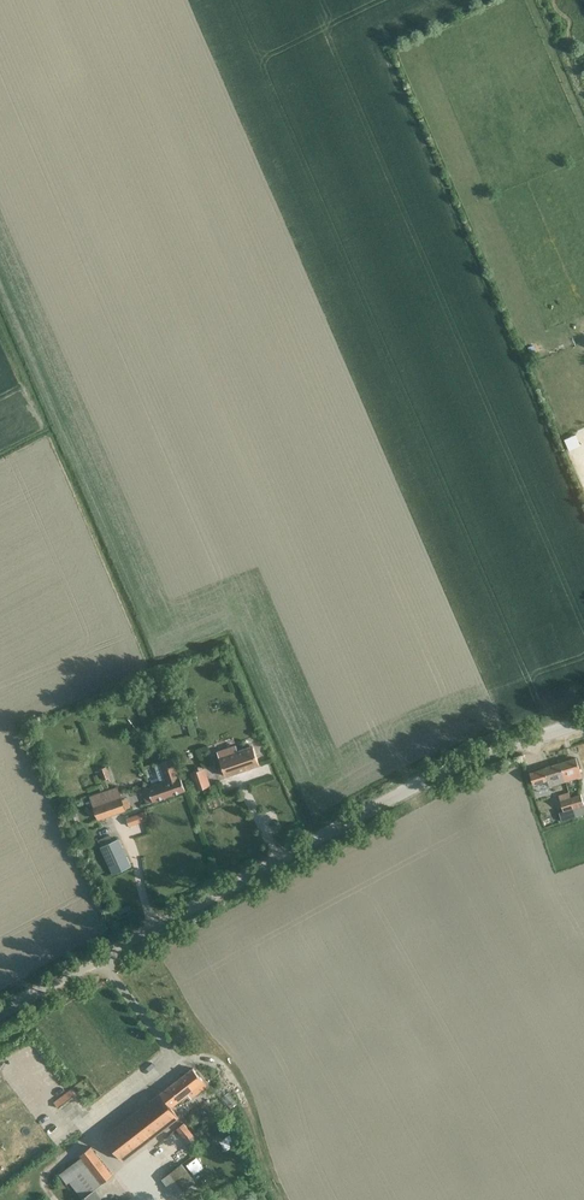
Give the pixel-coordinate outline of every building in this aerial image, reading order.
[(148,683),(134,688),(137,696),(151,691),(148,683)] [(217,752),(226,778),(259,766),(252,747),(238,752),(236,746),(217,752)] [(147,801),(185,788),(180,775),(179,775),(172,757),(159,762),(166,780),(142,788),(147,801)] [(581,775),(576,757),(559,763),(565,781),(581,775)] [(547,779),(549,786),(565,781),(559,763),(530,772),(533,783),(547,779)] [(105,765),(99,768),(103,778),(109,776),(105,765)] [(196,788),(210,783),(208,777),(201,779),(198,769),(191,772),(196,788)] [(98,818),(125,808),(117,785),(90,795),(98,818)] [(568,792),(576,816),(583,814),(583,805),(580,793),(571,796),(570,791),(568,792)] [(576,816),(568,792),(559,795),(563,810),(559,811),(562,821),(576,816)] [(145,810),(127,816),(130,823),(148,817),(145,810)] [(111,873),(129,865),(117,838),(99,846),(111,873)] [(121,1159),(177,1117),(169,1106),(187,1092),(191,1098),(205,1087),(191,1068),(103,1135),(121,1159)] [(58,1107),(76,1093),(71,1087),(53,1100),(58,1107)] [(185,1139),(191,1135),(182,1123),(176,1128),(185,1139)] [(80,1197),(100,1181),(111,1173),(90,1145),(79,1154),(80,1155),(58,1172),(66,1182),(68,1180),(80,1197)] [(180,1163),(169,1173),(161,1178),(175,1195),(194,1180),(180,1163)] [(94,1188),(77,1199),(102,1199),(94,1188)]
